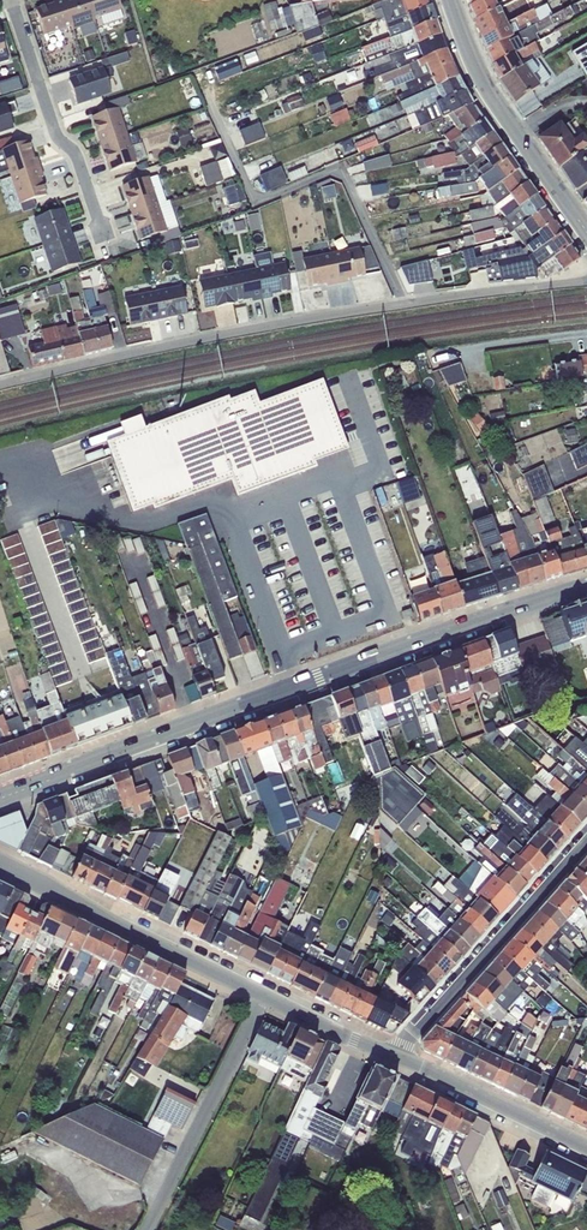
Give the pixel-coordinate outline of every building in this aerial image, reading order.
[(36,10),(44,35),(71,26),(63,0),(55,0),(52,1),(54,4),(36,10)] [(71,26),(73,31),(94,24),(93,20),(87,0),(63,0),(71,26)] [(93,20),(101,18),(121,11),(118,0),(87,0),(93,20)] [(430,7),(427,0),(385,0),(363,9),(366,15),(373,13),(376,19),(368,21),(369,24),(383,18),(385,24),(430,7)] [(498,10),(496,5),(506,0),(483,0),(469,7),(470,11),(470,12),(474,21),(473,21),(474,22),(498,10)] [(294,25),(289,7),(278,9),(276,2),(263,6),(270,33),(294,25)] [(311,2),(301,4),(289,7),(294,25),(297,33),(301,32),(318,25),(314,11),(312,2),(311,2)] [(485,51),(492,66),(535,43),(539,41),(535,35),(579,11),(575,3),(552,16),(539,22),(485,51)] [(546,4),(533,11),(539,22),(552,16),(546,4)] [(480,37),(515,20),(509,5),(498,10),(474,22),(475,25),(479,34),(480,37)] [(390,38),(435,21),(430,7),(385,24),(390,38)] [(314,11),(318,25),(331,20),(328,12),(327,13),(326,8),(319,11),(318,10),(314,11)] [(123,19),(121,11),(101,18),(103,25),(123,19)] [(483,45),(485,51),(539,22),(533,11),(515,20),(480,37),(479,37),(483,45)] [(366,63),(440,36),(435,21),(390,38),(361,50),(366,63)] [(321,36),(318,25),(301,32),(305,42),(321,36)] [(133,31),(124,34),(127,46),(136,43),(133,31)] [(8,61),(0,33),(0,63),(8,61)] [(380,76),(445,50),(440,36),(366,63),(363,65),(365,72),(362,73),(366,82),(380,76)] [(493,71),(497,81),(537,59),(542,57),(535,43),(492,66),(494,71),(493,71)] [(586,79),(586,44),(571,53),(586,79)] [(321,45),(310,49),(315,63),(327,59),(321,45)] [(92,50),(84,53),(87,63),(96,60),(92,50)] [(398,85),(451,63),(445,50),(380,76),(385,91),(398,85)] [(103,70),(69,81),(76,103),(111,92),(106,80),(114,77),(111,68),(130,62),(127,52),(100,61),(103,70)] [(537,59),(497,81),(514,104),(550,79),(537,59)] [(237,62),(214,71),(219,82),(241,73),(237,62)] [(399,103),(457,77),(451,63),(398,85),(402,94),(396,97),(399,103)] [(310,74),(299,78),(303,87),(313,82),(310,74)] [(2,94),(2,95),(22,89),(18,77),(0,83),(0,95),(2,94)] [(404,110),(462,85),(457,77),(399,103),(390,107),(393,115),(404,110)] [(447,115),(472,104),(462,85),(404,110),(407,117),(406,117),(412,130),(447,115)] [(287,102),(280,104),(284,114),(304,107),(300,95),(286,100),(287,102)] [(339,95),(327,100),(331,111),(343,106),(339,95)] [(103,104),(106,112),(119,109),(130,105),(127,96),(103,104)] [(13,127),(9,115),(17,112),(14,102),(0,107),(0,131),(13,127)] [(449,144),(483,120),(472,104),(447,115),(455,127),(443,136),(449,144)] [(335,128),(356,119),(353,110),(348,112),(346,108),(329,115),(335,128)] [(106,112),(92,117),(95,126),(94,126),(96,133),(97,133),(101,144),(128,136),(119,109),(106,112)] [(460,155),(491,132),(483,120),(449,144),(448,145),(454,153),(455,158),(460,155)] [(259,123),(239,131),(245,147),(265,139),(259,123)] [(586,151),(586,141),(582,135),(578,138),(568,124),(563,128),(560,124),(538,139),(559,168),(586,151)] [(187,128),(175,131),(180,146),(192,143),(187,128)] [(469,167),(500,145),(491,132),(460,155),(469,167)] [(136,133),(128,136),(136,162),(147,159),(142,143),(140,143),(136,133)] [(128,136),(101,144),(104,155),(103,155),(106,162),(107,162),(110,171),(136,162),(128,136)] [(374,136),(355,144),(358,153),(378,145),(374,136)] [(11,137),(0,141),(0,150),(14,146),(11,137)] [(0,150),(0,179),(9,175),(10,177),(41,167),(37,157),(34,158),(28,141),(14,146),(0,150)] [(478,181),(509,157),(500,145),(469,167),(465,170),(441,173),(442,181),(457,179),(457,186),(474,183),(478,181)] [(586,183),(586,151),(559,168),(559,169),(561,168),(576,189),(574,190),(575,191),(586,183)] [(455,158),(454,153),(417,161),(418,169),(426,167),(426,168),(433,167),(433,170),(456,164),(455,158)] [(388,156),(363,163),(365,172),(391,166),(388,156)] [(487,193),(518,170),(509,157),(478,181),(487,193)] [(225,159),(231,177),(235,175),(227,158),(225,159)] [(231,177),(225,159),(199,168),(206,187),(232,178),(231,177)] [(44,177),(41,167),(10,177),(19,204),(20,204),(33,200),(47,195),(41,178),(44,177)] [(279,168),(260,176),(266,192),(286,184),(279,168)] [(304,168),(288,174),(291,181),(306,174),(304,168)] [(492,208),(527,183),(518,170),(487,193),(479,195),(482,210),(492,208)] [(158,174),(149,177),(158,205),(167,201),(158,174)] [(149,177),(122,186),(126,197),(125,198),(128,205),(129,205),(132,214),(158,205),(149,177)] [(477,193),(474,183),(457,186),(437,190),(438,198),(450,196),(451,198),(477,193)] [(504,217),(536,195),(527,183),(492,208),(482,210),(469,213),(471,223),(494,217),(494,216),(500,212),(504,217)] [(575,191),(582,201),(582,202),(583,203),(584,202),(586,207),(586,183),(575,191)] [(242,202),(246,200),(239,184),(222,190),(228,207),(242,202)] [(334,184),(320,187),(323,202),(337,199),(334,184)] [(387,184),(370,186),(372,197),(388,194),(387,184)] [(509,234),(544,208),(536,195),(504,217),(500,220),(499,218),(494,217),(471,223),(473,236),(492,232),(505,228),(509,234)] [(33,200),(20,204),(23,213),(36,208),(33,200)] [(158,205),(132,214),(134,222),(133,222),(136,229),(137,229),(141,240),(151,237),(154,246),(180,237),(178,227),(169,201),(167,201),(158,205)] [(522,242),(553,220),(544,208),(509,234),(515,242),(519,239),(522,242)] [(61,209),(33,219),(42,246),(72,236),(66,220),(65,221),(61,209)] [(258,214),(247,216),(250,231),(261,229),(258,214)] [(527,258),(562,233),(553,220),(522,242),(524,245),(520,248),(527,258)] [(245,231),(243,221),(233,223),(235,233),(245,231)] [(405,229),(393,231),(395,241),(407,238),(405,229)] [(192,232),(180,237),(183,250),(196,247),(192,232)] [(492,232),(473,236),(463,239),(465,247),(494,240),(492,232)] [(539,268),(571,245),(566,239),(562,233),(527,258),(532,265),(535,262),(539,268)] [(72,236),(42,246),(51,273),(79,263),(75,252),(77,251),(72,236)] [(181,252),(178,240),(165,243),(167,255),(181,252)] [(558,274),(580,258),(571,245),(539,268),(547,278),(556,272),(558,274)] [(369,246),(359,248),(364,271),(379,267),(369,246)] [(359,248),(331,254),(337,283),(347,281),(346,279),(365,275),(364,271),(359,248)] [(527,258),(520,248),(474,259),(476,268),(477,268),(487,266),(496,264),(527,258)] [(464,261),(474,259),(472,249),(461,252),(464,261)] [(305,272),(302,261),(300,251),(292,253),(296,273),(305,272)] [(256,269),(262,299),(272,297),(272,294),(290,290),(284,263),(273,266),(271,253),(253,256),(256,269)] [(331,254),(302,261),(305,272),(308,287),(326,283),(327,285),(337,283),(331,254)] [(488,284),(536,279),(535,271),(539,268),(535,262),(532,265),(527,258),(496,264),(487,266),(487,270),(485,270),(488,284)] [(476,268),(474,259),(464,261),(466,270),(476,268)] [(427,261),(400,268),(409,285),(433,281),(427,261)] [(256,269),(227,275),(233,302),(251,298),(252,301),(262,299),(256,269)] [(227,275),(199,281),(204,308),(216,306),(217,307),(234,304),(233,302),(227,275)] [(59,284),(47,287),(49,296),(61,293),(59,284)] [(181,287),(152,293),(158,319),(167,317),(167,318),(175,317),(175,316),(187,313),(181,287)] [(92,289),(83,291),(90,317),(98,352),(112,349),(104,317),(115,313),(108,291),(97,295),(100,307),(96,308),(92,289)] [(152,293),(124,299),(130,325),(142,323),(142,324),(150,322),(149,321),(158,319),(152,293)] [(98,352),(90,317),(84,319),(79,297),(70,299),(76,326),(84,355),(98,352)] [(0,309),(0,339),(1,342),(25,335),(16,304),(0,309)] [(84,355),(76,326),(67,329),(66,324),(56,327),(64,360),(84,355)] [(64,360),(56,327),(41,330),(44,343),(28,346),(33,368),(64,360)] [(11,374),(1,342),(0,339),(0,376),(11,374)] [(578,357),(579,360),(554,364),(557,382),(570,379),(586,377),(586,355),(578,357)] [(460,364),(438,370),(448,388),(466,381),(460,364)] [(407,375),(404,367),(392,371),(395,379),(407,375)] [(494,392),(505,390),(503,377),(493,379),(494,392)] [(570,379),(573,394),(586,392),(586,377),(570,379)] [(125,436),(106,443),(111,456),(134,514),(152,507),(154,512),(230,482),(236,498),(317,467),(315,462),(348,450),(322,381),(260,404),(255,391),(230,401),(228,397),(146,429),(141,416),(120,424),(125,436)] [(476,412),(469,418),(479,432),(487,427),(476,412)] [(506,422),(504,412),(489,415),(491,425),(506,422)] [(125,436),(120,424),(52,450),(61,475),(111,456),(106,443),(125,436)] [(515,445),(510,428),(500,431),(504,443),(502,444),(504,449),(515,445)] [(567,443),(577,441),(575,429),(565,431),(567,443)] [(569,452),(576,471),(586,466),(586,443),(569,452)] [(554,493),(543,465),(521,476),(532,504),(545,497),(554,493)] [(406,502),(422,496),(415,476),(399,482),(406,502)] [(545,497),(532,504),(535,512),(541,526),(554,521),(545,497)] [(499,537),(518,590),(544,582),(529,538),(519,519),(514,511),(510,513),(517,531),(499,537)] [(529,538),(544,582),(561,576),(543,531),(541,526),(535,512),(519,519),(529,538)] [(236,598),(205,515),(178,525),(228,661),(242,656),(228,617),(223,603),(236,598)] [(486,557),(498,596),(518,590),(499,537),(491,517),(476,523),(486,557)] [(561,576),(586,569),(586,557),(583,546),(575,526),(568,529),(570,535),(561,539),(556,526),(543,531),(561,576)] [(125,550),(121,539),(119,534),(112,537),(118,552),(125,550)] [(125,550),(127,554),(135,551),(131,541),(129,536),(121,539),(125,550)] [(139,538),(131,541),(135,551),(137,556),(145,553),(139,538)] [(163,541),(157,540),(165,562),(170,561),(163,541)] [(433,590),(442,615),(463,607),(455,585),(444,553),(434,556),(434,555),(422,558),(428,576),(428,577),(433,590)] [(420,579),(428,576),(422,558),(421,555),(412,558),(420,579)] [(455,585),(463,607),(498,596),(486,557),(463,564),(469,580),(455,585)] [(147,578),(152,593),(159,591),(153,576),(147,578)] [(129,585),(134,600),(142,597),(136,582),(129,585)] [(186,586),(175,590),(182,607),(190,604),(188,597),(190,596),(186,586)] [(411,597),(420,622),(442,615),(433,590),(411,597)] [(159,591),(152,593),(158,608),(165,606),(159,591)] [(142,597),(134,600),(140,615),(147,613),(142,597)] [(539,619),(545,637),(515,647),(524,676),(555,666),(552,654),(572,648),(570,643),(586,637),(586,602),(539,619)] [(410,609),(401,612),(403,619),(412,616),(410,609)] [(228,617),(242,656),(257,651),(244,617),(239,618),(237,613),(228,617)] [(195,644),(210,683),(223,678),(204,629),(198,631),(193,617),(186,619),(195,644)] [(166,631),(171,646),(179,643),(173,628),(166,631)] [(524,676),(515,647),(509,630),(482,640),(499,686),(509,682),(510,685),(525,680),(524,676)] [(187,633),(177,636),(182,648),(191,644),(187,633)] [(152,653),(161,649),(155,634),(147,638),(152,651),(152,653)] [(499,686),(482,640),(456,650),(471,689),(473,694),(482,691),(490,695),(501,691),(499,686)] [(179,643),(171,646),(177,661),(185,658),(179,643)] [(195,644),(183,649),(194,683),(201,700),(214,695),(210,683),(195,644)] [(106,654),(132,726),(146,720),(130,678),(119,649),(106,654)] [(161,649),(152,653),(158,668),(166,665),(161,649)] [(471,689),(456,650),(430,659),(442,694),(444,698),(458,693),(459,695),(467,692),(467,690),(471,689)] [(144,674),(160,715),(174,710),(158,668),(152,653),(152,651),(145,653),(152,671),(144,674)] [(49,675),(76,747),(132,726),(106,654),(49,675)] [(442,694),(430,659),(413,666),(431,714),(440,710),(435,696),(442,694)] [(36,711),(50,756),(76,747),(49,675),(45,666),(41,668),(42,671),(39,673),(49,706),(44,708),(36,711)] [(431,714),(413,666),(399,671),(423,737),(429,755),(438,752),(432,733),(437,731),(431,714)] [(423,737),(399,671),(381,678),(399,726),(400,725),(406,742),(423,737)] [(130,678),(146,720),(160,715),(144,674),(144,673),(130,678)] [(399,726),(381,678),(369,682),(386,728),(387,730),(399,726)] [(386,728),(369,682),(358,686),(375,732),(386,728)] [(201,700),(194,683),(184,687),(190,704),(191,704),(191,703),(201,700)] [(375,732),(358,686),(330,697),(339,720),(347,741),(358,737),(373,776),(389,770),(386,763),(375,732)] [(339,720),(330,697),(321,700),(330,724),(339,720)] [(21,723),(36,762),(50,756),(36,711),(31,698),(22,702),(30,720),(21,723)] [(330,724),(321,700),(303,707),(324,764),(333,761),(321,727),(330,724)] [(324,764),(303,707),(289,712),(307,759),(310,758),(314,770),(325,766),(324,764)] [(2,714),(0,709),(0,732),(0,733),(0,752),(8,772),(22,767),(5,722),(2,714)] [(560,716),(553,710),(549,714),(556,720),(560,716)] [(307,759),(289,712),(276,717),(291,758),(293,765),(307,759)] [(291,758),(276,717),(262,722),(277,764),(291,758)] [(19,718),(5,722),(22,767),(36,762),(21,723),(19,718)] [(522,720),(512,724),(516,727),(521,732),(528,725),(522,720)] [(277,764),(262,722),(233,732),(243,758),(256,752),(267,779),(253,785),(264,817),(280,855),(290,849),(298,833),(296,828),(300,827),(293,808),(277,764)] [(512,724),(499,729),(506,738),(516,727),(512,724)] [(243,758),(233,732),(219,737),(228,762),(241,797),(246,795),(250,806),(246,807),(252,821),(264,817),(253,785),(243,758)] [(228,762),(219,737),(195,746),(203,768),(212,791),(221,788),(213,768),(228,762)] [(582,744),(575,738),(564,751),(586,772),(586,748),(582,744)] [(203,768),(195,746),(185,750),(193,772),(203,768)] [(564,751),(562,749),(556,756),(567,765),(563,770),(586,792),(586,772),(564,751)] [(193,772),(185,750),(167,757),(172,771),(188,815),(190,818),(198,823),(209,820),(201,798),(197,800),(190,780),(195,778),(193,772)] [(188,815),(172,771),(166,773),(160,759),(153,762),(163,788),(172,811),(175,810),(178,819),(188,815)] [(397,759),(386,763),(389,770),(395,768),(400,766),(397,759)] [(429,761),(422,768),(428,775),(435,767),(429,761)] [(163,788),(153,762),(139,767),(149,793),(163,788)] [(411,765),(404,773),(419,785),(425,778),(411,765)] [(563,770),(557,765),(548,774),(554,779),(586,809),(586,792),(563,770)] [(139,767),(110,778),(119,802),(125,818),(154,807),(149,793),(139,767)] [(395,768),(389,770),(373,776),(368,782),(379,787),(379,810),(383,814),(397,827),(415,806),(425,795),(395,768)] [(110,778),(65,795),(76,825),(100,832),(92,813),(119,802),(110,778)] [(358,779),(334,788),(344,814),(359,782),(358,779)] [(586,816),(586,809),(554,779),(547,785),(555,792),(549,798),(579,825),(586,816)] [(556,851),(566,840),(533,810),(516,794),(506,805),(527,825),(556,851)] [(65,795),(56,798),(67,829),(76,825),(65,795)] [(566,840),(579,825),(549,798),(546,795),(533,810),(566,840)] [(320,796),(307,802),(309,808),(324,816),(327,815),(320,796)] [(56,798),(42,803),(54,838),(67,835),(69,832),(67,829),(56,798)] [(425,799),(419,806),(428,814),(434,807),(425,799)] [(307,802),(293,808),(300,827),(305,818),(309,808),(307,802)] [(42,803),(36,806),(34,817),(26,832),(17,851),(38,861),(45,846),(48,840),(54,838),(42,803)] [(422,813),(415,806),(397,827),(402,831),(404,833),(422,813)] [(342,816),(333,813),(327,815),(324,816),(309,808),(305,818),(335,831),(342,816)] [(546,863),(556,851),(527,825),(523,829),(501,809),(495,817),(504,825),(546,863)] [(17,851),(26,832),(18,812),(0,819),(0,843),(17,851)] [(240,818),(224,824),(226,831),(243,825),(240,818)] [(364,827),(355,823),(350,836),(359,840),(364,827)] [(535,874),(546,863),(504,825),(494,837),(535,874)] [(390,839),(379,829),(379,844),(379,846),(383,849),(391,840),(390,839)] [(230,838),(216,831),(179,906),(193,913),(215,870),(228,843),(230,838)] [(129,906),(145,874),(139,872),(153,844),(159,847),(165,834),(149,833),(142,847),(116,899),(129,906)] [(89,886),(108,847),(112,839),(101,834),(96,846),(89,843),(72,878),(89,886)] [(525,886),(535,874),(494,837),(490,834),(483,841),(479,838),(476,841),(478,844),(525,886)] [(116,899),(142,847),(135,844),(129,858),(124,855),(121,860),(115,873),(105,894),(116,899)] [(515,897),(525,886),(478,844),(473,850),(482,858),(477,863),(515,897)] [(45,846),(38,861),(51,868),(54,862),(58,853),(45,846)] [(115,873),(121,860),(110,854),(112,849),(108,847),(89,886),(105,894),(115,873)] [(60,848),(58,853),(54,862),(63,867),(71,854),(60,848)] [(388,858),(381,865),(391,873),(397,866),(388,858)] [(497,917),(515,897),(477,863),(474,860),(457,881),(497,917)] [(575,870),(586,881),(586,863),(584,860),(575,870)] [(179,877),(164,869),(159,880),(143,912),(157,920),(158,919),(170,925),(179,906),(168,901),(179,877)] [(221,873),(215,870),(193,913),(184,932),(197,939),(225,884),(218,880),(221,873)] [(565,881),(586,901),(586,881),(575,870),(565,881)] [(143,912),(159,880),(145,874),(129,906),(143,912)] [(245,882),(229,874),(225,884),(197,939),(223,952),(252,893),(253,892),(247,889),(245,882)] [(497,917),(457,881),(451,876),(442,886),(488,928),(497,917)] [(248,937),(237,959),(250,965),(273,919),(290,884),(277,878),(248,937)] [(557,891),(582,913),(586,908),(586,909),(586,901),(565,881),(557,891)] [(488,928),(442,886),(437,882),(432,887),(451,904),(447,909),(479,938),(488,928)] [(23,895),(0,884),(0,934),(3,935),(23,895)] [(365,900),(374,905),(379,894),(370,890),(365,900)] [(546,903),(579,933),(586,923),(583,916),(584,915),(582,913),(557,891),(546,903)] [(252,893),(223,952),(237,959),(248,937),(242,934),(260,897),(252,893)] [(15,945),(37,901),(23,895),(3,935),(2,938),(15,945)] [(50,908),(37,901),(15,945),(6,963),(1,960),(0,963),(0,978),(6,981),(14,966),(10,964),(20,948),(25,950),(26,947),(30,949),(50,908)] [(546,903),(537,912),(562,934),(571,942),(579,933),(546,903)] [(479,938),(447,909),(440,917),(429,906),(426,910),(469,949),(479,938)] [(77,921),(50,908),(30,949),(0,1009),(0,1013),(7,1016),(40,953),(46,955),(54,939),(65,944),(77,921)] [(469,949),(426,910),(424,909),(416,918),(460,958),(469,949)] [(387,911),(381,920),(388,927),(395,918),(387,911)] [(537,912),(521,931),(556,962),(567,972),(573,965),(568,960),(571,956),(555,943),(562,934),(537,912)] [(422,941),(452,967),(460,958),(416,918),(411,924),(416,928),(412,932),(422,941)] [(273,919),(250,965),(266,973),(286,932),(289,928),(281,924),(281,923),(273,919)] [(76,958),(91,927),(77,921),(65,944),(54,967),(68,974),(76,958)] [(286,932),(266,973),(290,985),(310,946),(320,927),(311,922),(302,940),(286,932)] [(80,983),(104,934),(91,927),(76,958),(83,962),(73,980),(75,981),(72,986),(77,989),(80,983)] [(521,931),(512,941),(543,968),(555,979),(559,974),(552,967),(556,962),(521,931)] [(103,971),(118,941),(104,934),(80,983),(88,988),(97,968),(103,971)] [(386,943),(377,935),(372,943),(383,949),(386,943)] [(114,982),(131,947),(118,941),(103,971),(96,986),(102,989),(89,1013),(97,1017),(114,982)] [(414,949),(444,977),(448,972),(452,967),(422,941),(414,949)] [(512,941),(501,953),(537,986),(544,992),(550,986),(537,975),(543,968),(512,941)] [(398,954),(434,987),(444,977),(414,949),(407,944),(398,954)] [(310,946),(290,985),(315,997),(333,960),(321,955),(322,952),(310,946)] [(124,997),(145,954),(131,947),(114,982),(120,985),(108,1011),(115,1014),(124,997)] [(333,960),(315,997),(327,1004),(347,963),(352,953),(340,947),(333,960)] [(501,953),(492,963),(522,992),(527,986),(528,987),(530,985),(534,989),(537,986),(501,953)] [(139,998),(158,961),(145,954),(124,997),(129,999),(126,1006),(134,1010),(139,998)] [(347,963),(327,1004),(339,1010),(356,977),(365,958),(358,954),(353,965),(347,963)] [(405,977),(399,984),(419,1004),(434,987),(398,954),(390,969),(405,977)] [(364,1022),(376,998),(370,994),(385,964),(378,960),(372,972),(350,1015),(364,1022)] [(143,1020),(172,967),(158,961),(139,998),(146,1001),(137,1017),(143,1020)] [(492,963),(474,984),(506,1012),(522,992),(492,963)] [(162,1017),(170,1003),(180,984),(185,974),(172,967),(143,1020),(139,1027),(146,1030),(150,1024),(151,1024),(157,1014),(162,1017)] [(339,1010),(350,1015),(372,972),(365,969),(360,979),(356,977),(339,1010)] [(214,1001),(180,984),(170,1003),(162,1017),(129,1069),(144,1078),(151,1066),(155,1068),(174,1037),(182,1041),(188,1029),(195,1032),(199,1031),(214,1001)] [(465,993),(497,1022),(498,1023),(507,1013),(506,1012),(474,984),(465,993)] [(544,992),(535,1001),(543,1008),(551,999),(544,992)] [(482,1021),(487,1026),(491,1029),(497,1022),(465,993),(460,1000),(473,1012),(482,1021)] [(394,1007),(376,998),(364,1022),(382,1031),(385,1026),(395,1031),(410,1015),(394,1007)] [(423,1051),(443,1060),(455,1036),(473,1012),(460,1000),(421,1042),(421,1043),(420,1044),(420,1045),(420,1046),(420,1047),(421,1048),(421,1049),(422,1050),(423,1050),(423,1051)] [(522,1024),(532,1030),(537,1020),(527,1013),(520,1023),(522,1024)] [(482,1043),(486,1038),(482,1036),(487,1026),(482,1021),(477,1028),(456,1066),(468,1073),(482,1043)] [(284,1032),(262,1022),(248,1052),(250,1053),(247,1059),(258,1064),(260,1059),(280,1069),(298,1030),(298,1029),(287,1024),(284,1032)] [(0,1031),(0,1063),(5,1065),(21,1033),(3,1024),(0,1031)] [(456,1066),(477,1028),(470,1024),(461,1039),(455,1036),(443,1060),(456,1066)] [(532,1030),(522,1024),(517,1032),(522,1035),(528,1038),(529,1036),(532,1030)] [(491,1084),(516,1033),(506,1028),(498,1038),(479,1078),(491,1084)] [(305,1033),(298,1030),(280,1069),(279,1070),(306,1083),(325,1043),(316,1038),(305,1032),(305,1033)] [(479,1078),(498,1038),(494,1037),(496,1033),(492,1031),(486,1038),(482,1043),(468,1073),(479,1078)] [(502,1090),(522,1050),(516,1047),(522,1035),(517,1032),(516,1032),(516,1033),(491,1084),(502,1090)] [(516,1096),(531,1066),(535,1058),(529,1055),(536,1039),(529,1036),(528,1038),(522,1050),(502,1090),(516,1096)] [(338,1049),(325,1043),(306,1083),(244,1215),(260,1222),(299,1137),(309,1142),(312,1135),(302,1130),(313,1108),(320,1098),(327,1082),(323,1081),(338,1049)] [(550,1113),(577,1057),(582,1047),(575,1043),(562,1068),(560,1067),(555,1078),(540,1108),(550,1113)] [(66,1044),(62,1055),(68,1058),(73,1047),(66,1044)] [(550,1113),(563,1119),(575,1096),(585,1076),(575,1071),(581,1059),(577,1057),(550,1113)] [(373,1066),(344,1123),(339,1135),(351,1141),(359,1124),(371,1130),(387,1099),(397,1078),(373,1066)] [(540,1108),(555,1078),(531,1066),(516,1096),(540,1108)] [(413,1086),(397,1078),(387,1099),(397,1104),(391,1118),(396,1121),(413,1086)] [(424,1091),(413,1086),(396,1121),(391,1131),(402,1136),(424,1091)] [(165,1090),(153,1115),(171,1124),(182,1130),(182,1129),(194,1105),(165,1090)] [(438,1098),(424,1091),(402,1136),(400,1138),(406,1141),(400,1153),(409,1157),(413,1150),(438,1098)] [(563,1119),(575,1125),(586,1102),(575,1096),(563,1119)] [(57,1098),(49,1113),(56,1116),(63,1101),(57,1098)] [(453,1105),(438,1098),(413,1150),(426,1157),(426,1155),(430,1157),(453,1105)] [(575,1125),(586,1131),(586,1102),(575,1125)] [(94,1104),(33,1132),(140,1186),(171,1124),(153,1115),(145,1130),(94,1104)] [(464,1111),(453,1105),(430,1157),(427,1164),(442,1169),(442,1165),(464,1111)] [(344,1123),(313,1108),(302,1130),(312,1135),(309,1142),(307,1145),(320,1152),(322,1149),(343,1159),(351,1141),(339,1135),(344,1123)] [(476,1117),(464,1111),(442,1165),(451,1171),(460,1165),(456,1158),(476,1117)] [(489,1123),(476,1117),(456,1158),(460,1165),(464,1173),(489,1123)] [(554,1195),(571,1204),(578,1189),(586,1173),(544,1152),(535,1172),(524,1167),(529,1156),(517,1149),(508,1168),(515,1185),(519,1177),(536,1186),(530,1200),(547,1208),(554,1195)] [(586,1173),(578,1189),(586,1194),(586,1173)] [(451,1178),(444,1180),(453,1204),(460,1201),(451,1178)] [(47,1195),(35,1187),(31,1193),(43,1201),(47,1195)] [(502,1189),(493,1193),(499,1208),(509,1204),(502,1189)] [(463,1204),(454,1207),(459,1220),(468,1216),(463,1204)] [(215,1225),(226,1229),(232,1229),(235,1222),(220,1215),(215,1225)]
